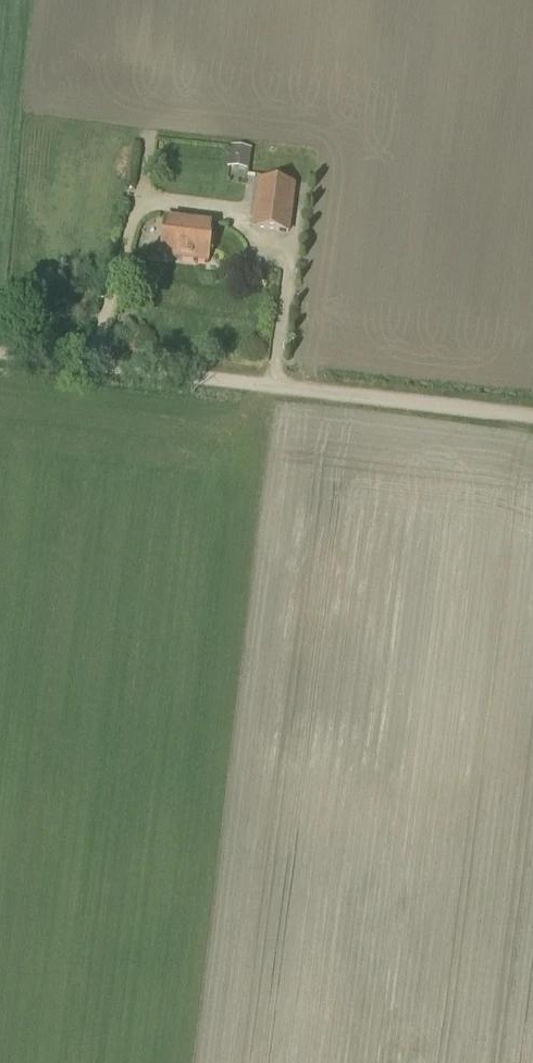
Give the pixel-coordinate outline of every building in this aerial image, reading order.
[(289,234),(295,185),(258,180),(252,229),(289,234)] [(208,265),(213,226),(166,220),(161,259),(208,265)]
